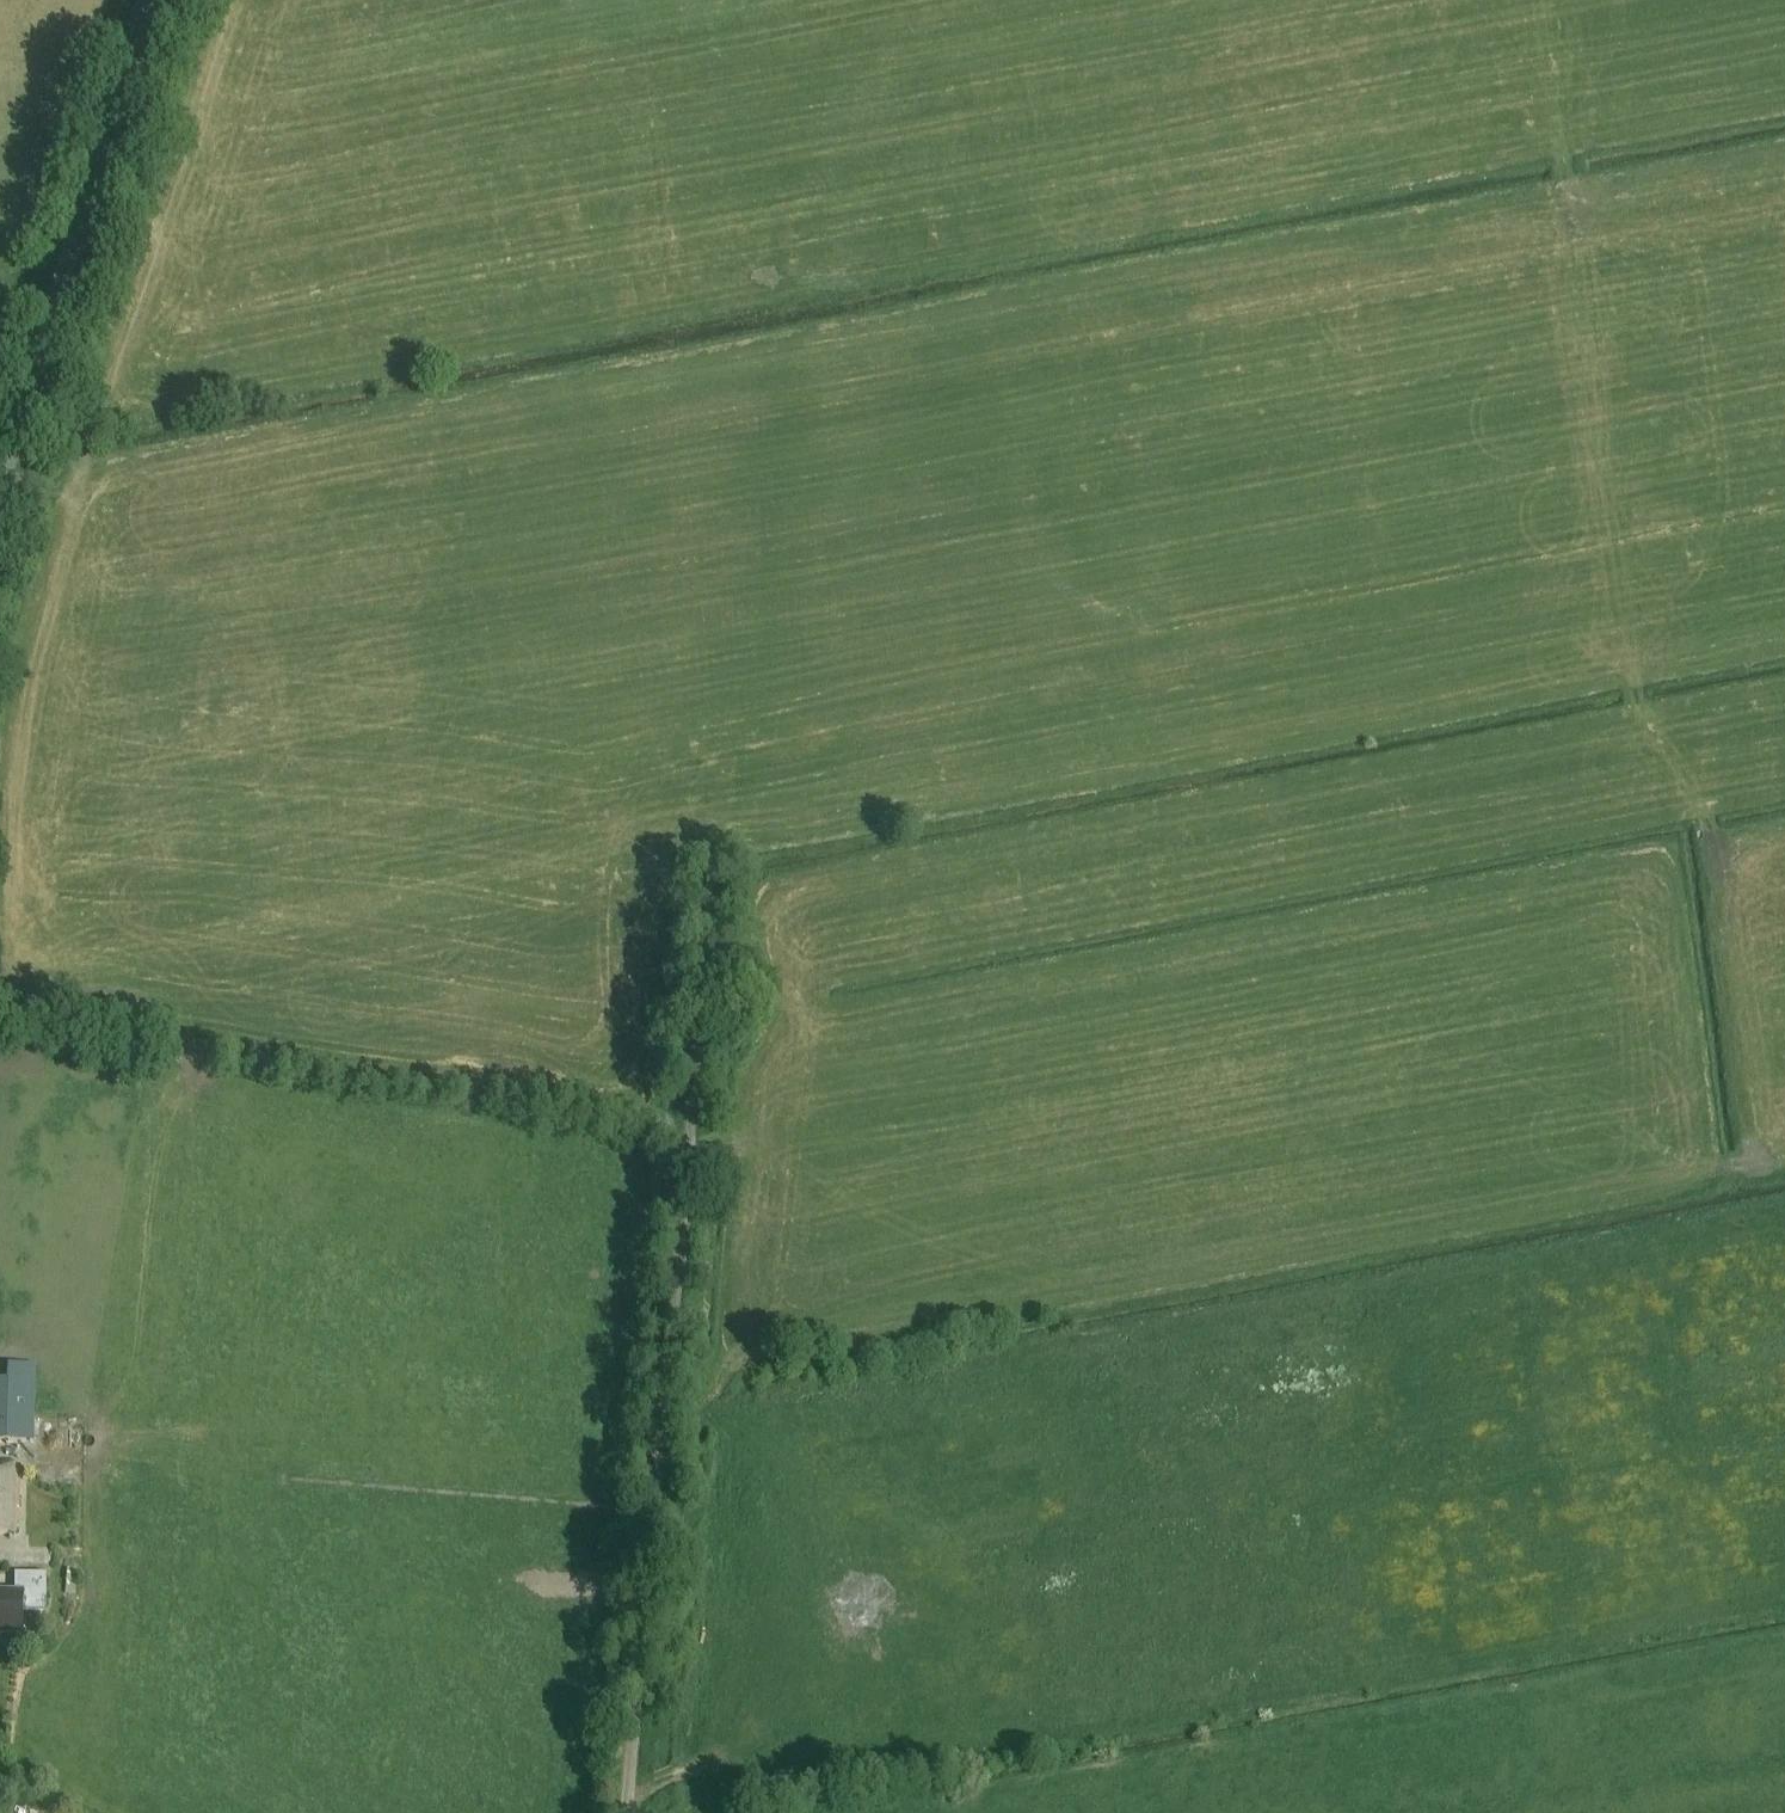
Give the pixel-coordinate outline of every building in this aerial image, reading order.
[(0,1378),(0,1441),(34,1442),(36,1365),(9,1364),(9,1379),(0,1378)] [(21,1523),(20,1464),(0,1464),(0,1535),(17,1535),(17,1523),(21,1523)] [(67,1570),(66,1583),(74,1584),(75,1571),(67,1570)] [(47,1575),(15,1575),(15,1594),(0,1593),(0,1635),(23,1635),(23,1614),(46,1615),(47,1575)]
